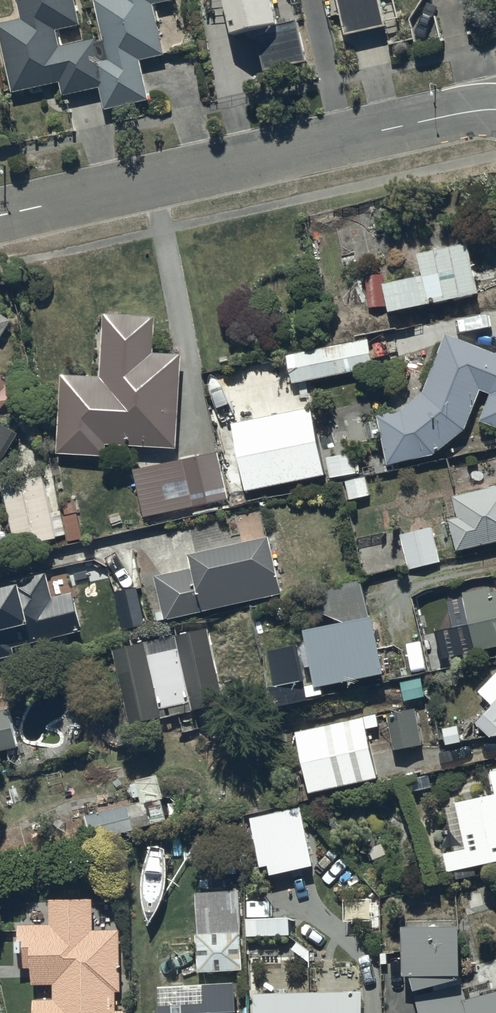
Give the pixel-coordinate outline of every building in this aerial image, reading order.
[(72,0),(16,0),(21,19),(0,24),(0,42),(12,93),(58,82),(61,95),(97,86),(101,85),(91,43),(90,39),(58,47),(54,30),(78,25),(72,0)] [(100,41),(91,43),(101,85),(97,86),(101,110),(145,101),(138,62),(162,57),(152,4),(174,0),(93,0),(100,41)] [(227,35),(254,29),(263,71),(302,63),(293,20),(276,24),(271,0),(220,0),(227,35)] [(343,36),(383,26),(377,0),(335,0),(343,36)] [(409,326),(405,307),(476,294),(467,245),(417,254),(421,277),(385,284),(385,275),(364,276),(366,308),(387,307),(387,311),(350,318),(353,337),(409,326)] [(483,294),(488,308),(495,305),(495,289),(483,294)] [(99,376),(59,374),(56,451),(103,453),(103,443),(176,446),(180,355),(152,354),(153,316),(102,314),(99,376)] [(445,333),(422,395),(401,412),(377,417),(387,463),(433,453),(463,429),(479,390),(488,393),(478,419),(495,426),(495,354),(445,333)] [(366,339),(284,357),(290,384),(371,366),(366,339)] [(308,409),(231,424),(245,492),(321,476),(308,409)] [(17,433),(0,423),(0,461),(17,433)] [(215,454),(131,472),(141,518),(225,500),(215,454)] [(354,454),(324,459),(327,478),(357,473),(354,454)] [(42,474),(1,483),(14,548),(64,537),(65,543),(83,539),(78,514),(59,517),(58,512),(51,514),(42,474)] [(452,496),(457,519),(448,521),(454,549),(495,540),(495,487),(452,496)] [(133,539),(150,622),(279,594),(267,538),(225,547),(220,521),(133,539)] [(433,525),(399,533),(408,571),(442,563),(433,525)] [(13,656),(11,647),(82,633),(74,593),(52,597),(47,573),(0,582),(0,659),(13,656)] [(343,622),(302,630),(316,687),(380,672),(359,582),(314,593),(318,611),(343,622)] [(135,586),(114,590),(121,632),(143,628),(135,586)] [(462,594),(477,651),(495,646),(495,592),(491,593),(489,587),(462,594)] [(222,704),(207,630),(110,650),(127,725),(217,705),(222,704)] [(426,701),(421,680),(393,686),(398,707),(426,701)] [(472,724),(487,737),(495,735),(495,701),(472,724)] [(18,749),(9,710),(0,712),(0,753),(18,749)] [(426,750),(418,713),(389,719),(397,756),(426,750)] [(366,721),(297,736),(311,801),(380,785),(366,721)] [(463,746),(459,729),(444,733),(449,750),(463,746)] [(452,804),(463,848),(442,853),(446,872),(495,861),(495,771),(489,772),(495,794),(452,804)] [(145,799),(82,816),(90,843),(166,822),(161,807),(149,810),(145,799)] [(302,811),(251,823),(265,884),(316,872),(302,811)] [(237,893),(201,896),(204,931),(240,928),(237,893)] [(49,901),(49,925),(16,926),(17,968),(30,968),(30,984),(53,984),(53,998),(31,999),(32,1012),(124,1012),(124,1009),(115,1009),(115,990),(121,990),(119,928),(90,929),(90,900),(49,901)] [(457,925),(401,927),(402,975),(410,977),(415,990),(459,981),(457,925)] [(239,932),(195,934),(197,974),(240,972),(239,932)] [(426,999),(430,1012),(495,1012),(495,981),(426,999)] [(158,1012),(235,1012),(233,983),(156,987),(158,1012)] [(260,994),(251,994),(252,1012),(361,1012),(360,993),(260,994)]
